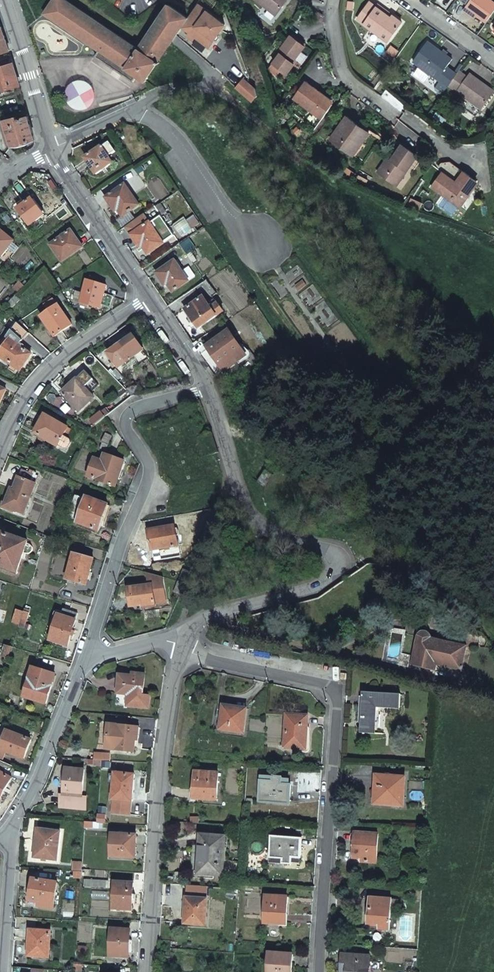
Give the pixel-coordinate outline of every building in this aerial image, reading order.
[(189,18),(170,4),(138,46),(75,0),(48,0),(44,6),(97,45),(93,50),(126,74),(130,70),(134,72),(145,81),(157,63),(159,60),(182,27),(189,18)] [(278,9),(284,0),(267,0),(278,9)] [(377,4),(372,0),(369,0),(358,16),(388,38),(402,18),(394,12),(392,14),(377,4)] [(486,17),(493,6),(493,0),(465,0),(464,1),(474,9),(486,17)] [(379,1),(377,4),(392,14),(394,12),(379,1)] [(472,12),(474,9),(464,1),(462,5),(472,12)] [(189,18),(182,27),(210,46),(215,38),(217,40),(219,39),(220,37),(219,35),(218,34),(226,24),(199,4),(189,18)] [(0,27),(0,53),(9,50),(0,26),(0,27)] [(306,41),(292,30),(279,47),(281,48),(273,58),(287,69),(295,59),(293,57),(306,41)] [(435,82),(442,88),(448,80),(455,69),(445,61),(450,53),(426,37),(412,57),(439,76),(435,82)] [(20,84),(13,60),(0,64),(0,91),(20,84)] [(455,69),(448,80),(480,103),(493,85),(469,68),(466,71),(458,65),(455,69)] [(294,94),(323,115),(334,100),(321,91),(324,88),(307,76),(294,94)] [(259,87),(245,77),(238,87),(257,102),(262,94),(259,87)] [(97,108),(95,81),(68,83),(70,109),(97,108)] [(430,114),(440,121),(445,114),(435,107),(430,114)] [(12,145),(35,138),(27,109),(19,111),(19,113),(4,118),(12,145)] [(332,134),(351,148),(361,133),(364,135),(370,127),(348,111),(332,134)] [(361,133),(351,148),(354,150),(364,135),(361,133)] [(379,167),(393,177),(404,162),(407,165),(417,150),(402,139),(392,154),(389,152),(379,167)] [(103,146),(86,158),(97,173),(114,162),(108,154),(112,150),(108,145),(104,147),(103,146)] [(433,181),(458,199),(465,189),(467,191),(477,177),(477,173),(465,165),(464,165),(450,155),(442,157),(437,163),(442,167),(433,181)] [(404,162),(393,177),(397,180),(407,165),(404,162)] [(140,205),(126,184),(107,197),(114,208),(117,206),(124,216),(140,205)] [(465,189),(458,199),(460,201),(467,191),(465,189)] [(33,198),(19,208),(30,224),(44,214),(33,198)] [(183,236),(192,230),(185,218),(175,223),(183,236)] [(151,222),(132,235),(139,244),(140,242),(149,253),(165,242),(151,222)] [(2,256),(15,241),(0,228),(0,254),(2,256)] [(72,230),(51,244),(62,261),(83,247),(72,230)] [(176,260),(157,272),(164,281),(166,280),(173,291),(196,276),(190,266),(183,271),(176,260)] [(88,280),(82,303),(101,308),(103,304),(111,306),(114,296),(105,293),(108,286),(88,280)] [(20,299),(17,296),(9,304),(13,307),(20,299)] [(205,297),(186,309),(199,328),(225,311),(216,298),(209,303),(205,297)] [(55,337),(73,324),(59,304),(57,306),(55,302),(49,307),(51,310),(42,316),(55,337)] [(18,322),(6,338),(10,340),(0,354),(0,356),(20,370),(31,354),(18,345),(29,333),(18,322)] [(231,330),(208,346),(224,370),(233,365),(231,362),(246,351),(231,330)] [(125,342),(109,352),(119,367),(135,356),(125,342)] [(78,378),(63,392),(79,410),(94,397),(78,378)] [(141,386),(128,391),(132,396),(143,393),(141,386)] [(46,413),(35,431),(59,444),(59,443),(66,447),(69,446),(73,439),(72,436),(70,435),(73,428),(56,419),(59,415),(50,410),(48,414),(46,413)] [(92,418),(96,424),(105,417),(101,412),(92,418)] [(115,452),(118,435),(105,433),(102,450),(115,452)] [(95,459),(89,476),(116,486),(125,461),(106,454),(103,462),(95,459)] [(11,490),(6,503),(15,506),(14,509),(25,514),(40,476),(23,469),(21,477),(20,477),(14,491),(11,490)] [(87,497),(78,522),(99,531),(109,505),(87,497)] [(148,530),(152,550),(166,548),(168,555),(181,554),(175,525),(148,530)] [(18,570),(24,552),(27,553),(31,552),(33,549),(33,546),(31,543),(27,542),(28,538),(3,530),(0,540),(0,564),(18,570)] [(47,534),(45,541),(54,544),(56,537),(47,534)] [(76,553),(68,579),(87,584),(95,558),(76,553)] [(179,582),(185,583),(190,572),(184,570),(179,582)] [(128,589),(131,607),(144,605),(144,608),(156,606),(155,604),(166,603),(163,578),(148,574),(149,586),(128,589)] [(174,593),(180,595),(185,583),(179,582),(174,593)] [(58,614),(51,640),(69,645),(79,613),(64,608),(62,615),(58,614)] [(14,621),(21,624),(25,611),(18,609),(14,621)] [(20,626),(26,628),(32,611),(26,609),(20,626)] [(435,639),(436,635),(436,632),(434,628),(431,626),(428,626),(424,627),(422,630),(413,664),(427,668),(430,660),(437,662),(463,669),(469,649),(435,639)] [(469,645),(436,635),(435,639),(469,649),(469,645)] [(9,658),(13,646),(7,644),(3,656),(9,658)] [(430,660),(427,668),(435,670),(437,662),(430,660)] [(34,667),(25,697),(47,703),(55,674),(34,667)] [(128,706),(149,707),(151,696),(143,695),(146,673),(132,672),(132,675),(121,674),(119,685),(123,685),(122,694),(129,695),(128,706)] [(364,692),(361,731),(373,733),(376,706),(400,708),(401,695),(364,692)] [(223,706),(219,730),(243,734),(247,709),(223,706)] [(288,716),(285,748),(306,749),(308,717),(288,716)] [(109,723),(107,748),(135,751),(136,737),(139,738),(140,726),(109,723)] [(24,759),(32,740),(8,730),(0,749),(0,761),(2,762),(6,752),(24,759)] [(0,761),(0,793),(3,787),(7,789),(13,778),(9,776),(14,767),(2,762),(0,761)] [(61,794),(60,807),(86,808),(87,796),(83,795),(84,769),(66,768),(64,794),(61,794)] [(136,774),(116,773),(115,800),(116,800),(115,813),(132,814),(133,800),(134,800),(136,774)] [(198,774),(195,801),(218,803),(220,776),(198,774)] [(375,802),(403,804),(405,775),(377,774),(375,802)] [(262,775),(260,802),(290,804),(291,785),(282,784),(282,778),(274,777),(274,776),(262,775)] [(37,838),(35,857),(57,860),(61,832),(39,829),(38,838),(37,838)] [(356,832),(354,857),(362,857),(362,861),(377,862),(379,833),(356,832)] [(112,833),(112,857),(136,857),(137,834),(112,833)] [(204,837),(201,865),(225,867),(227,839),(204,837)] [(303,838),(273,837),(272,863),(292,864),(293,857),(302,857),(303,838)] [(107,888),(107,880),(86,878),(86,886),(107,888)] [(34,879),(31,900),(40,902),(39,907),(54,909),(58,883),(34,879)] [(117,881),(115,908),(133,909),(135,882),(117,881)] [(288,898),(265,897),(264,925),(285,925),(285,914),(287,914),(288,898)] [(372,897),(371,922),(382,923),(382,927),(392,928),(394,898),(372,897)] [(187,908),(186,925),(207,927),(208,901),(189,900),(189,909),(187,908)] [(113,929),(112,955),(130,956),(131,929),(113,929)] [(28,956),(50,958),(52,932),(31,931),(28,956)] [(79,945),(79,957),(89,958),(89,945),(79,945)] [(268,971),(292,971),(293,956),(269,954),(268,971)] [(347,971),(368,971),(369,956),(343,954),(342,963),(348,963),(347,971)]
